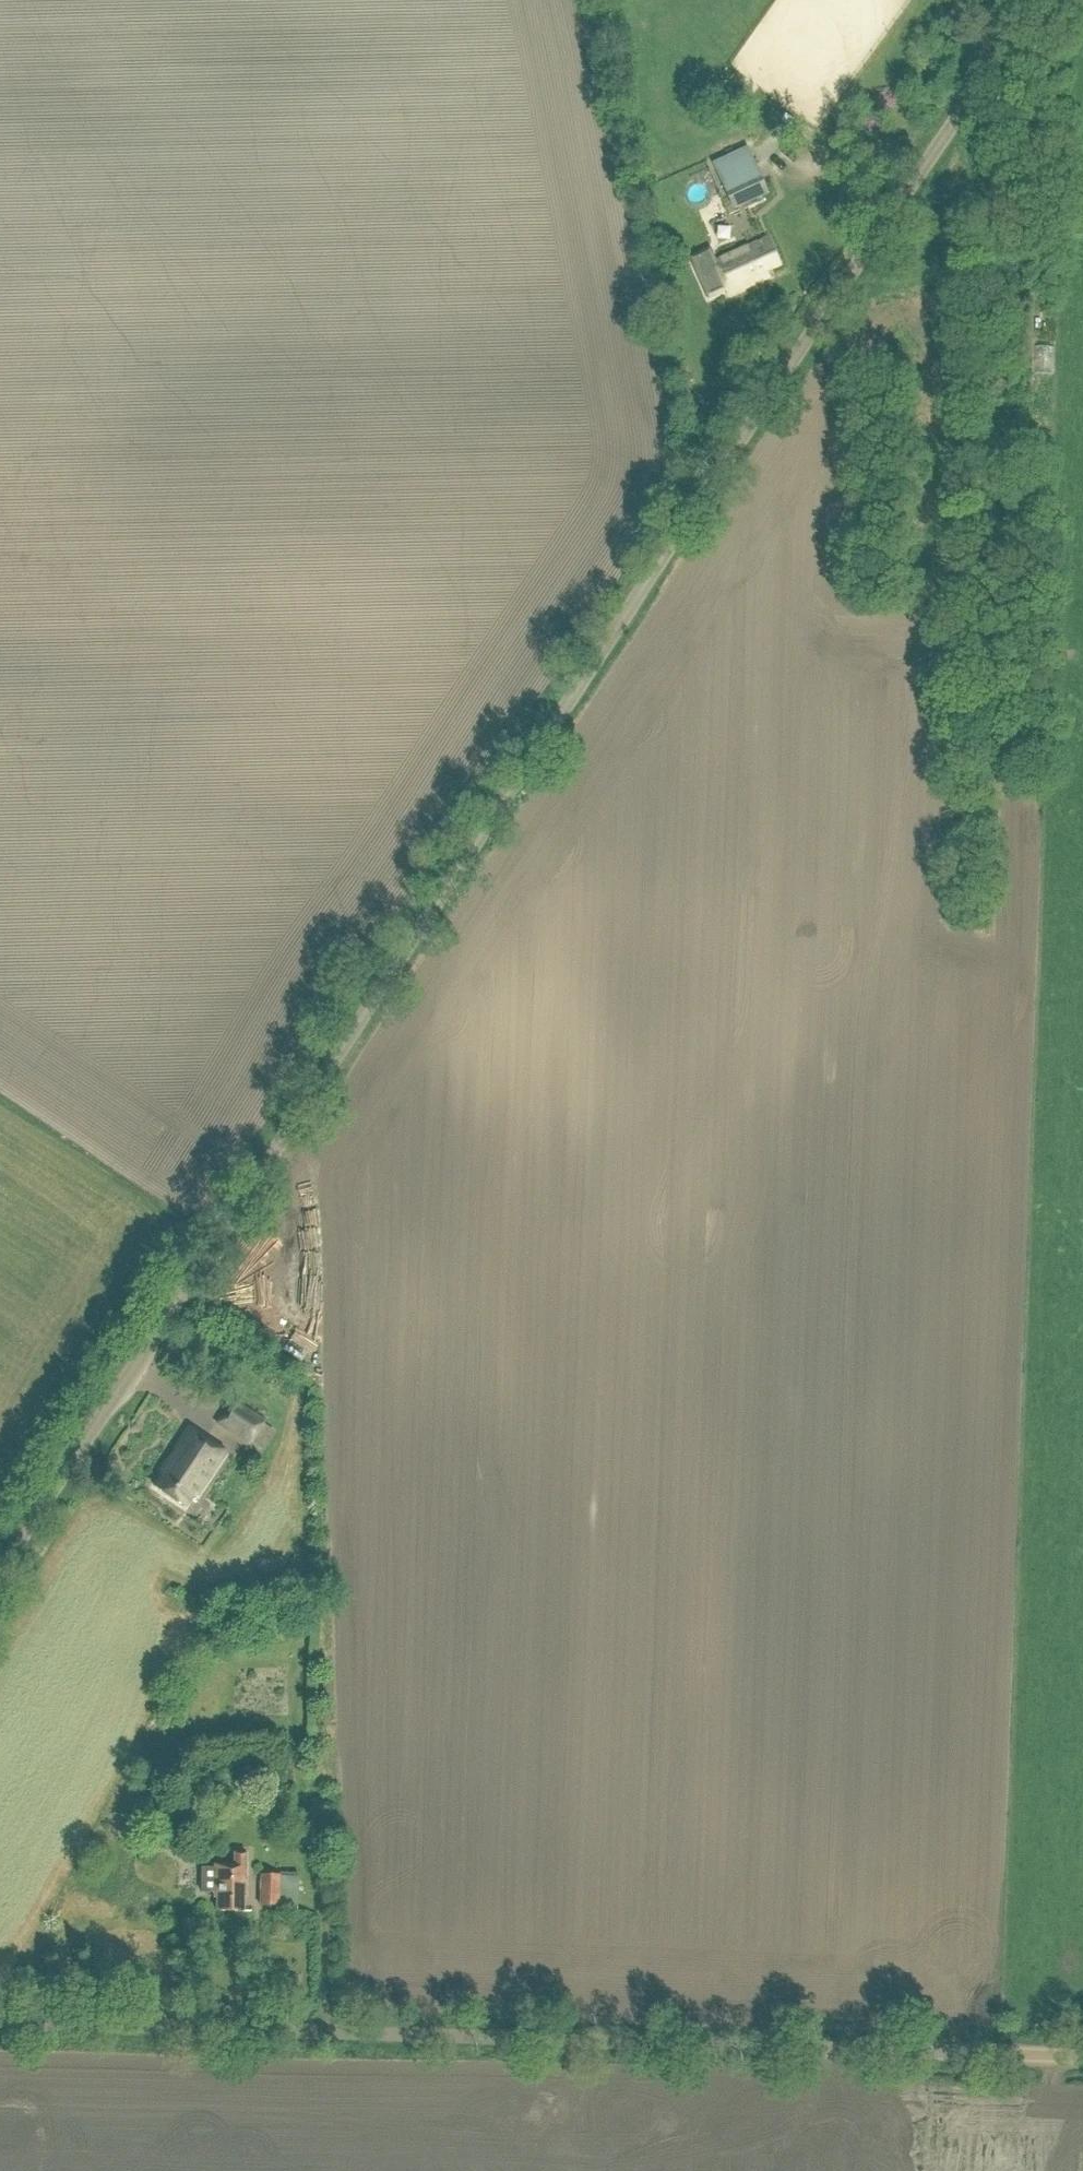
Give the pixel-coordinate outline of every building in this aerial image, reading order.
[(749,149),(715,165),(735,209),(769,193),(749,149)] [(730,296),(767,278),(770,277),(768,272),(781,266),(769,239),(715,263),(730,296)] [(263,1422),(233,1401),(218,1423),(249,1444),(263,1422)] [(196,1495),(225,1452),(189,1428),(160,1471),(164,1473),(154,1487),(183,1507),(193,1493),(196,1495)] [(215,1865),(215,1868),(200,1868),(200,1893),(214,1893),(214,1897),(217,1897),(217,1911),(243,1911),(243,1898),(246,1898),(246,1853),(235,1853),(235,1865),(215,1865)] [(260,1876),(259,1907),(279,1907),(280,1877),(260,1876)]
